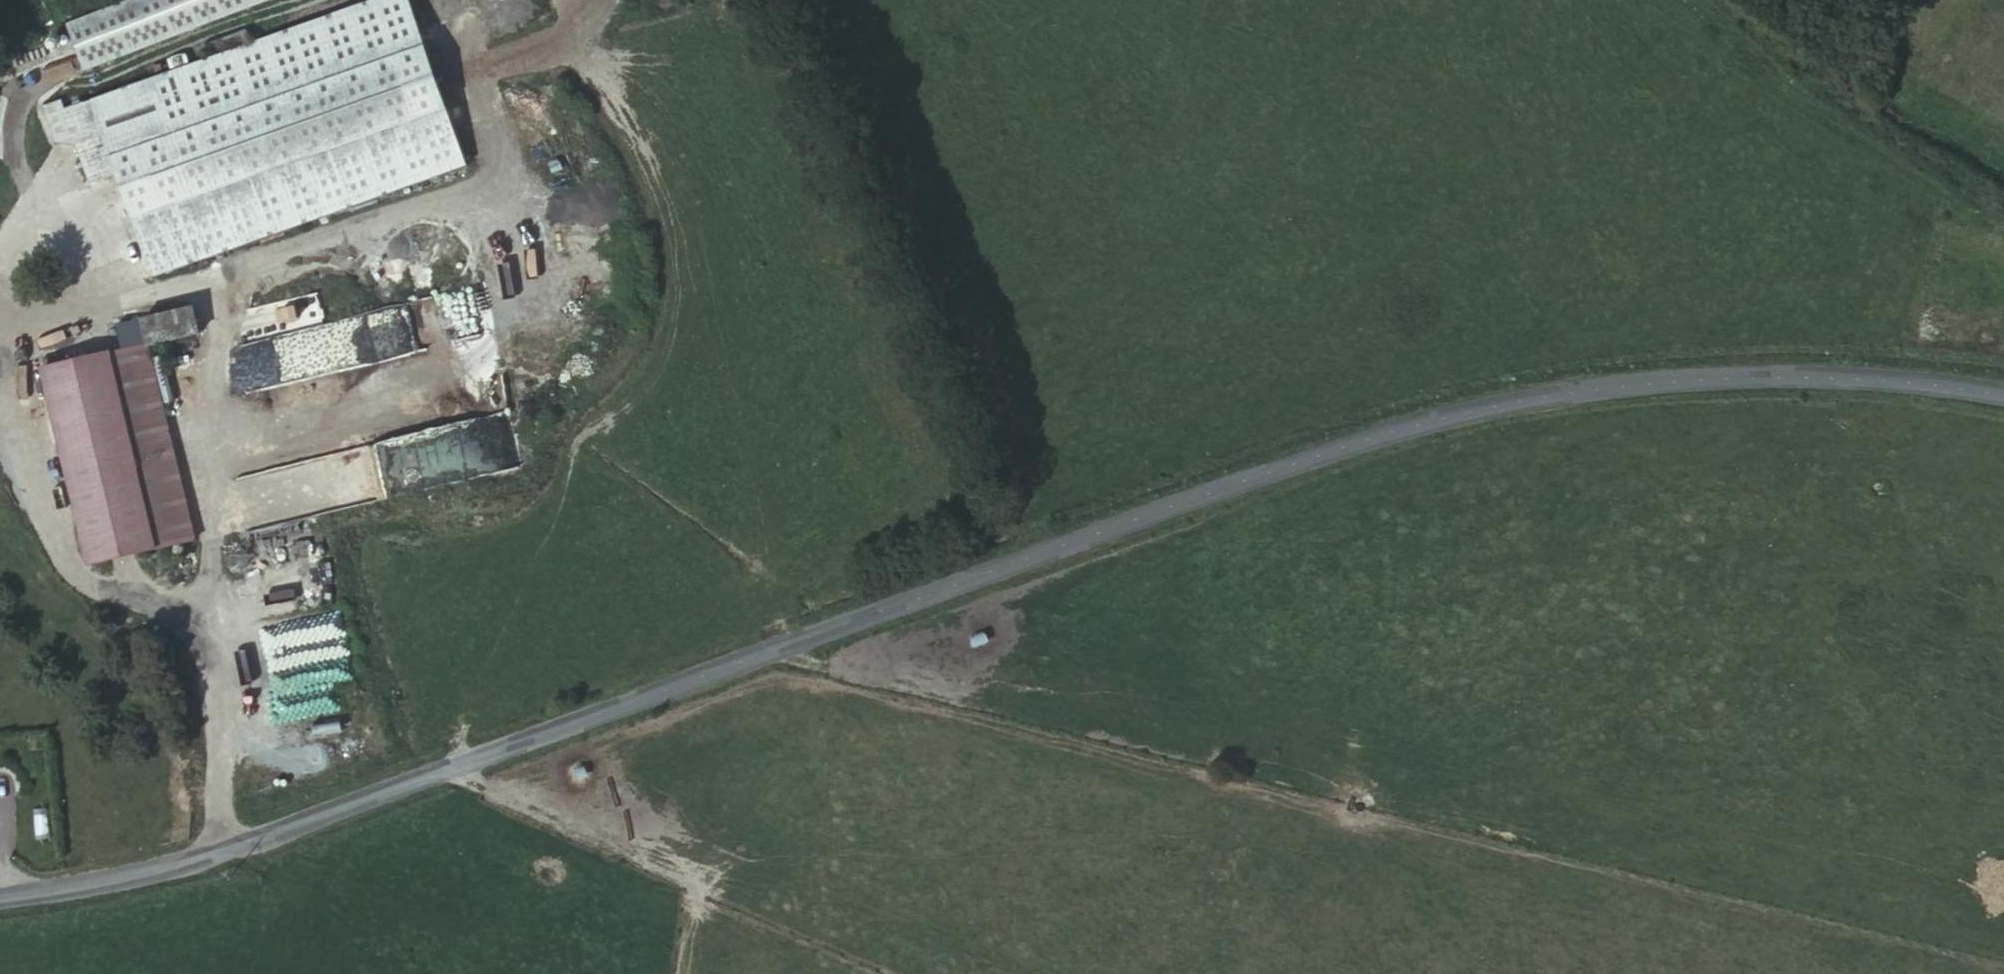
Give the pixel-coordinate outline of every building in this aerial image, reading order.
[(64,113),(88,186),(119,174),(154,278),(462,172),(404,0),(399,0),(64,113)] [(304,0),(152,0),(71,28),(86,74),(304,0)] [(87,445),(119,556),(191,539),(147,344),(196,333),(191,308),(112,326),(118,352),(47,368),(66,449),(87,445)] [(92,562),(119,556),(87,445),(66,449),(92,562)] [(0,690),(0,705),(17,701),(13,687),(0,690)]
